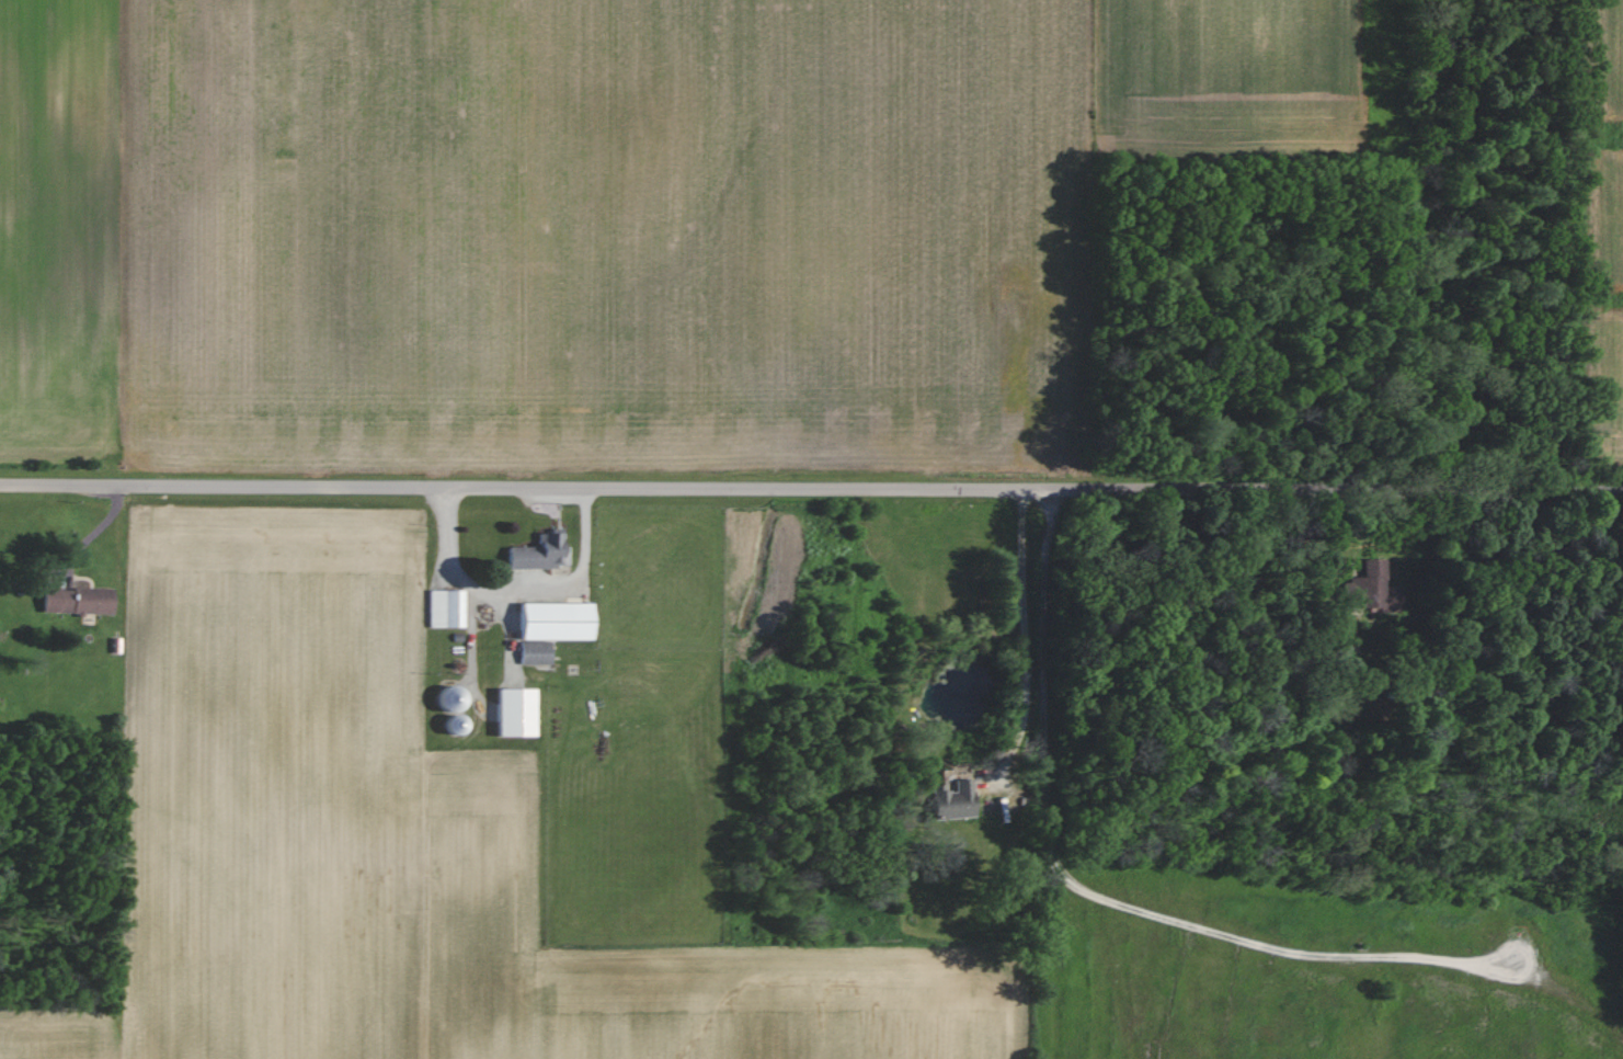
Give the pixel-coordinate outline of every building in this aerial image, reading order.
[(505,569),(560,568),(559,528),(546,529),(546,534),(534,534),(535,546),(504,547),(505,569)] [(1361,560),(1361,579),(1341,579),(1341,610),(1394,609),(1394,586),(1381,586),(1380,559),(1361,560)] [(39,589),(39,613),(111,614),(111,590),(39,589)] [(427,628),(460,627),(460,590),(427,591),(427,628)] [(515,640),(585,640),(585,604),(516,603),(515,640)] [(548,642),(518,641),(517,664),(547,665),(548,642)] [(458,713),(458,687),(434,687),(434,712),(458,713)] [(493,689),(493,737),(530,737),(530,689),(493,689)] [(452,713),(438,722),(447,737),(462,728),(452,713)] [(967,780),(949,781),(949,791),(940,792),(939,785),(925,786),(928,820),(970,817),(967,780)]
